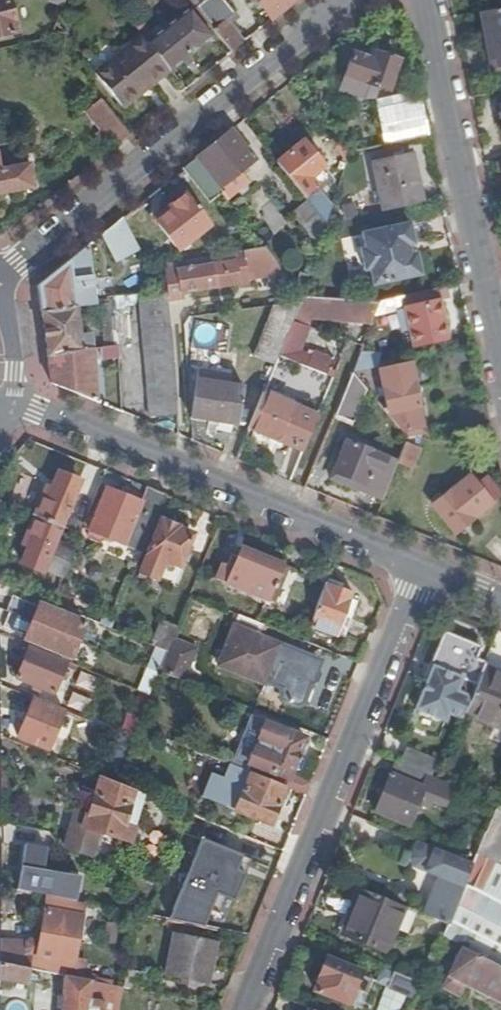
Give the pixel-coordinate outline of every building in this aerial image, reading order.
[(15,32),(9,1),(8,1),(8,0),(0,0),(0,35),(15,32)] [(244,42),(227,22),(236,14),(224,0),(191,0),(233,51),(244,42)] [(296,0),(257,0),(272,20),(296,0)] [(170,70),(172,71),(214,37),(190,7),(159,33),(155,29),(154,30),(145,20),(136,28),(141,35),(170,70)] [(481,14),(489,60),(495,59),(496,66),(498,66),(498,70),(500,70),(500,10),(481,14)] [(124,107),(170,70),(141,35),(96,72),(124,107)] [(372,61),(352,55),(340,90),(373,102),(378,88),(387,91),(397,62),(375,54),(372,61)] [(387,145),(429,137),(419,92),(377,101),(387,145)] [(115,147),(129,135),(101,100),(86,112),(115,147)] [(220,139),(198,158),(221,187),(255,160),(231,130),(220,139)] [(304,142),(277,163),(307,200),(328,225),(332,208),(317,189),(319,187),(312,178),(325,167),(304,142)] [(378,162),(388,211),(423,204),(412,155),(378,162)] [(198,158),(183,170),(213,201),(223,194),(221,193),(225,191),(221,187),(198,158)] [(34,189),(30,164),(0,169),(0,193),(34,189)] [(174,211),(158,224),(179,250),(209,226),(185,195),(171,207),(174,211)] [(293,212),(321,245),(328,225),(307,200),(293,212)] [(154,220),(158,224),(174,211),(171,207),(154,220)] [(123,218),(104,234),(133,295),(140,294),(168,291),(164,267),(149,269),(123,218)] [(412,224),(364,233),(367,249),(363,250),(367,271),(371,270),(374,285),(422,276),(418,255),(413,256),(411,247),(416,246),(412,224)] [(39,286),(43,313),(77,308),(96,305),(89,246),(39,286)] [(191,270),(177,272),(181,294),(250,282),(248,273),(280,267),(265,248),(190,262),(191,270)] [(190,262),(176,264),(177,272),(191,270),(190,262)] [(179,383),(174,342),(168,291),(140,294),(145,344),(151,404),(179,401),(179,383)] [(438,291),(382,303),(376,318),(401,312),(406,332),(414,330),(418,346),(449,338),(438,291)] [(382,303),(304,299),(302,304),(297,317),(374,322),(376,318),(382,303)] [(297,317),(302,304),(276,307),(255,357),(276,366),(280,356),(294,323),(297,317)] [(77,308),(43,313),(46,337),(49,356),(83,352),(77,308)] [(294,323),(280,356),(335,379),(337,373),(330,370),(333,362),(310,352),(307,357),(300,355),(310,330),(294,323)] [(118,347),(102,349),(102,359),(119,357),(118,347)] [(217,353),(193,349),(190,367),(199,376),(194,418),(219,422),(219,430),(233,434),(236,425),(237,425),(243,388),(229,384),(231,378),(214,374),(217,353)] [(83,352),(49,356),(51,373),(53,384),(98,402),(93,350),(83,352)] [(361,354),(354,373),(380,368),(376,351),(361,354)] [(388,408),(385,410),(403,432),(425,427),(409,363),(379,369),(388,408)] [(354,373),(336,415),(355,422),(368,390),(354,373)] [(265,394),(251,429),(305,452),(320,415),(265,394)] [(332,478),(384,499),(399,463),(347,442),(332,478)] [(407,443),(399,463),(413,468),(422,448),(407,443)] [(35,516),(62,527),(81,483),(60,474),(53,490),(47,488),(35,516)] [(434,505),(456,533),(493,503),(470,476),(434,505)] [(143,553),(166,496),(147,488),(141,504),(100,487),(82,531),(89,533),(87,535),(89,542),(98,545),(103,542),(104,540),(123,547),(124,545),(143,553)] [(23,562),(62,579),(75,547),(56,539),(62,527),(35,516),(24,544),(29,546),(23,562)] [(184,532),(161,523),(140,572),(157,580),(165,562),(179,568),(193,536),(183,533),(184,532)] [(264,626),(276,630),(299,572),(242,550),(235,569),(224,565),(218,580),(267,601),(258,623),(264,626)] [(352,595),(324,584),(307,626),(334,638),(352,595)] [(52,604),(67,610),(72,599),(56,592),(52,604)] [(25,639),(71,658),(85,624),(39,605),(38,606),(16,598),(5,627),(26,637),(25,639)] [(264,626),(258,623),(238,615),(217,666),(274,689),(284,663),(274,659),(280,646),(260,637),(264,626)] [(173,639),(178,627),(163,622),(153,646),(168,652),(173,639)] [(483,669),(485,664),(475,659),(480,648),(443,633),(424,681),(427,682),(415,711),(446,723),(449,714),(463,719),(465,713),(483,669)] [(165,659),(188,667),(196,648),(173,639),(168,652),(165,659)] [(62,673),(66,661),(30,646),(18,678),(54,693),(59,680),(63,682),(65,675),(62,673)] [(183,680),(188,667),(165,659),(160,671),(183,680)] [(483,669),(465,713),(500,728),(500,677),(483,669)] [(49,748),(63,710),(34,698),(19,736),(49,748)] [(306,796),(311,783),(290,774),(305,738),(266,722),(246,771),(286,788),(306,796)] [(401,764),(432,777),(439,762),(407,749),(401,764)] [(454,786),(439,780),(432,777),(401,764),(396,762),(375,813),(409,827),(419,805),(430,809),(434,800),(447,805),(454,786)] [(271,825),(286,788),(246,771),(231,765),(225,779),(212,773),(203,797),(271,825)] [(145,794),(115,782),(100,776),(88,815),(75,812),(65,848),(91,856),(98,832),(130,841),(145,794)] [(498,804),(478,854),(500,866),(500,865),(500,797),(498,804)] [(244,850),(191,836),(168,916),(200,925),(210,890),(231,896),(244,850)] [(473,865),(416,841),(409,858),(413,867),(437,877),(422,914),(448,925),(457,904),(473,865)] [(28,844),(19,890),(47,895),(78,901),(82,878),(44,870),(48,849),(28,844)] [(478,854),(473,865),(457,904),(500,927),(500,866),(478,854)] [(385,951),(403,907),(361,890),(343,935),(385,951)] [(78,901),(47,895),(37,956),(74,963),(84,902),(78,901)] [(249,936),(260,908),(232,896),(217,930),(249,936)] [(457,904),(448,925),(443,937),(461,946),(500,967),(500,927),(457,904)] [(211,970),(217,943),(217,942),(177,934),(167,977),(208,986),(211,970)] [(222,944),(217,943),(211,970),(216,971),(222,944)] [(461,946),(446,976),(447,977),(441,988),(458,997),(464,986),(465,987),(467,982),(477,986),(474,991),(500,1005),(500,967),(461,946)] [(0,948),(0,963),(26,968),(28,953),(0,948)] [(358,971),(326,958),(318,976),(320,976),(314,990),(346,1003),(351,989),(364,993),(370,979),(358,974),(358,971)] [(0,963),(0,981),(27,985),(28,979),(42,982),(50,980),(51,973),(26,968),(0,963)] [(86,964),(83,980),(111,986),(113,969),(86,964)] [(417,999),(423,984),(393,972),(387,987),(417,999)] [(103,992),(113,993),(115,987),(111,986),(83,980),(64,976),(62,1009),(102,1009),(103,992)] [(465,987),(474,991),(477,986),(467,982),(465,987)] [(120,988),(115,987),(113,993),(103,992),(102,1009),(115,1009),(120,988)]
